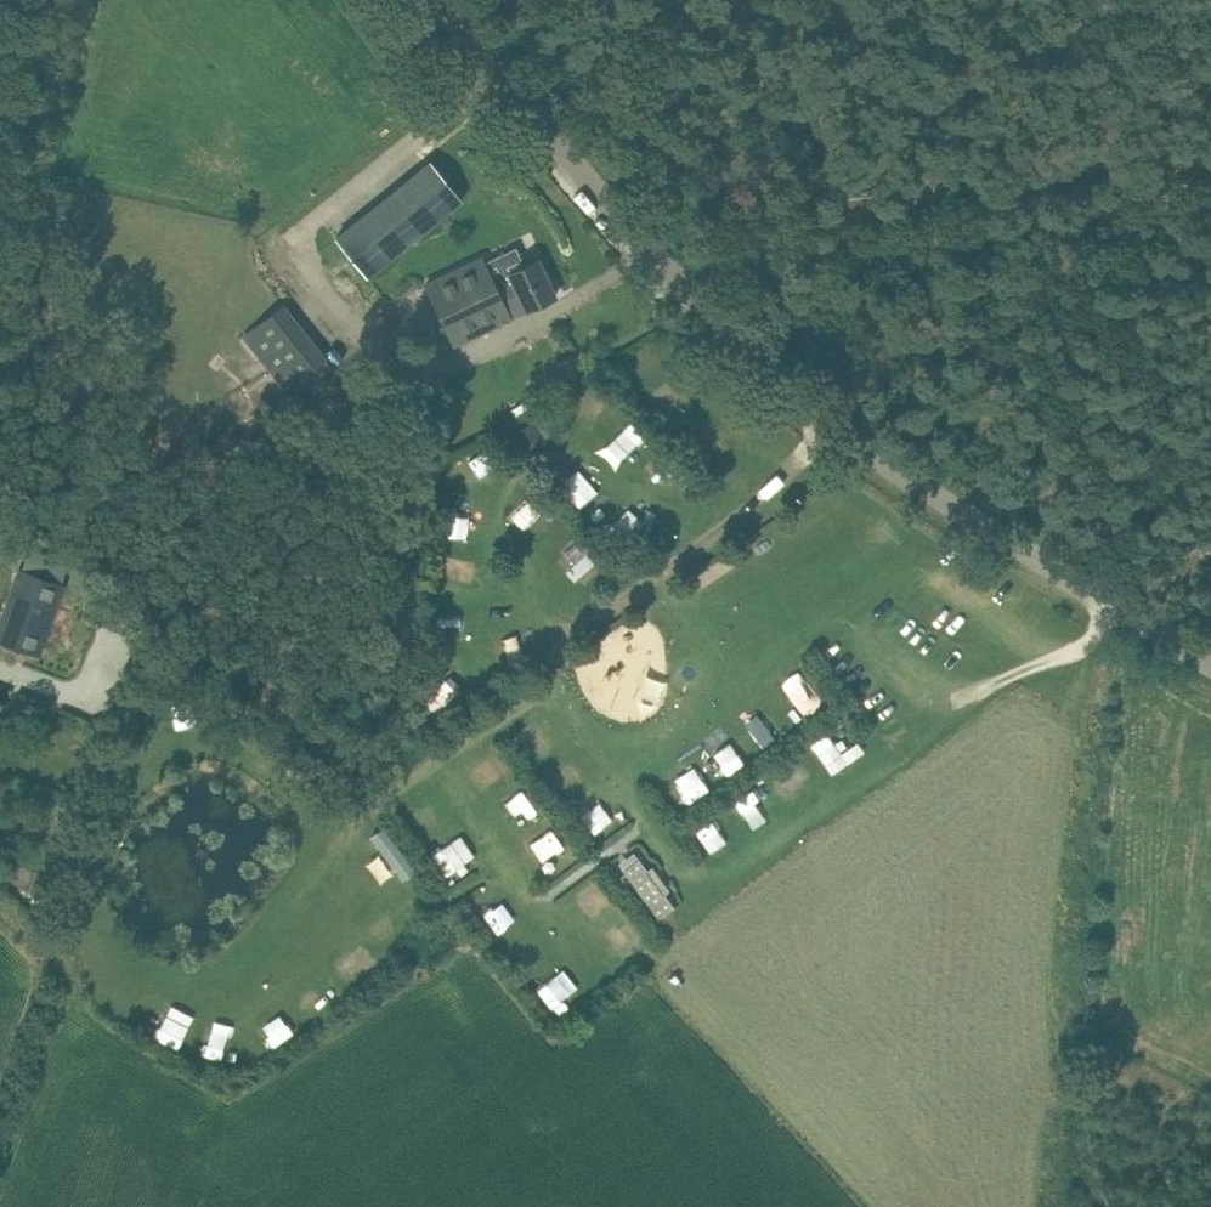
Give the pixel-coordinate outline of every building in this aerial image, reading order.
[(430,161),(334,237),(365,277),(463,200),(430,161)] [(556,295),(538,258),(493,279),(483,257),(427,284),(454,343),(511,316),(506,306),(521,299),(526,309),(556,295)] [(242,336),(283,388),(325,358),(282,304),(242,336)] [(513,431),(529,458),(552,445),(536,418),(513,431)] [(68,562),(28,548),(21,569),(19,568),(0,622),(0,639),(41,653),(65,583),(62,582),(68,562)] [(501,806),(513,821),(533,805),(522,790),(501,806)] [(384,826),(370,836),(403,880),(416,870),(384,826)] [(448,877),(480,855),(464,833),(433,856),(448,877)] [(634,859),(623,867),(626,872),(631,878),(659,917),(674,906),(665,893),(648,869),(638,856),(634,859)] [(505,898),(482,909),(491,927),(514,916),(505,898)] [(158,1002),(145,1029),(170,1041),(183,1014),(158,1002)] [(222,1062),(228,1039),(206,1034),(200,1056),(222,1062)]
